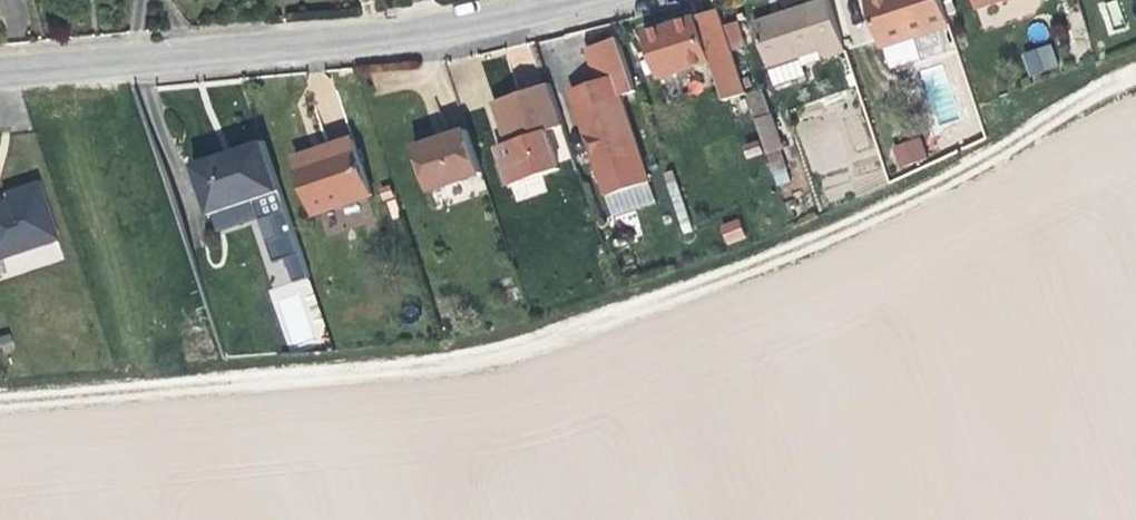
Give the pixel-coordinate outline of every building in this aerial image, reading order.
[(846,52),(829,0),(822,0),(755,22),(770,68),(821,51),(823,59),(846,52)] [(951,25),(943,0),(868,0),(883,46),(951,25)] [(977,8),(1001,0),(975,0),(977,8)] [(1122,27),(1117,0),(1113,0),(1100,2),(1105,30),(1122,27)] [(725,24),(720,10),(645,33),(660,79),(715,62),(728,102),(749,96),(733,50),(725,24)] [(738,21),(725,24),(733,50),(746,46),(738,21)] [(636,91),(618,38),(587,48),(598,81),(571,90),(607,195),(648,182),(619,96),(636,91)] [(1027,75),(1056,69),(1052,45),(1022,50),(1027,75)] [(547,130),(564,125),(550,83),(497,101),(511,142),(497,146),(511,185),(560,168),(547,130)] [(768,153),(780,149),(784,148),(772,115),(757,119),(768,153)] [(429,192),(482,174),(467,131),(414,148),(429,192)] [(899,169),(927,159),(919,136),(891,145),(899,169)] [(354,138),(327,147),(329,153),(298,163),(315,213),(372,194),(354,138)] [(295,282),(311,276),(266,143),(194,166),(211,216),(255,201),(261,222),(274,219),(281,240),(269,244),(275,265),(288,261),(295,282)] [(329,153),(327,147),(296,157),(298,163),(329,153)] [(768,153),(775,172),(786,168),(780,149),(768,153)] [(683,236),(690,233),(671,173),(663,175),(683,236)] [(35,182),(2,194),(3,200),(0,201),(0,257),(54,239),(35,182)] [(655,204),(648,182),(607,195),(614,217),(655,204)] [(746,239),(742,223),(724,229),(730,245),(746,239)]
